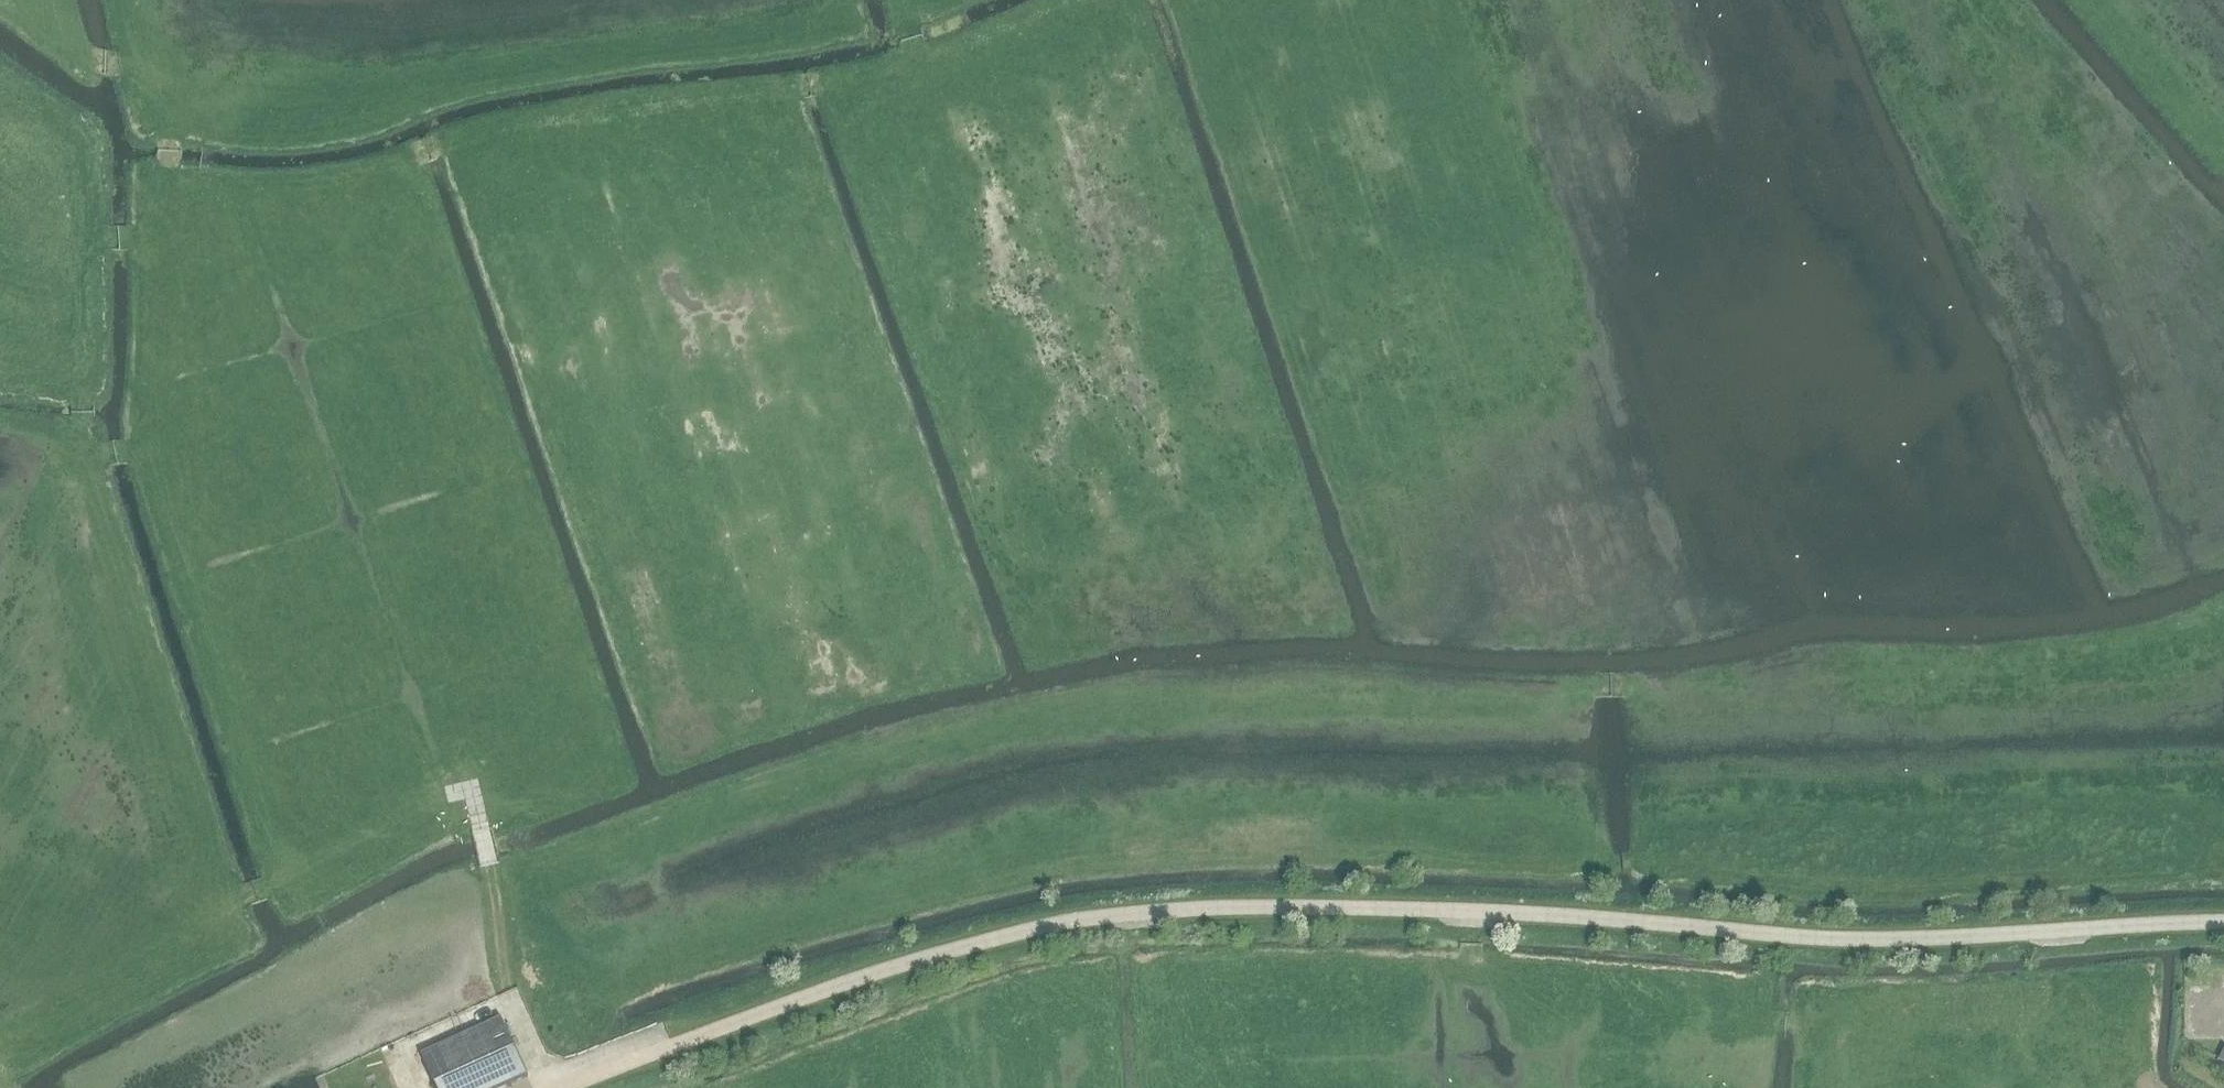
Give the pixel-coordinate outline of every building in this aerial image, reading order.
[(420,1054),(434,1083),(492,1056),(504,1085),(525,1076),(500,1017),(420,1054)]
